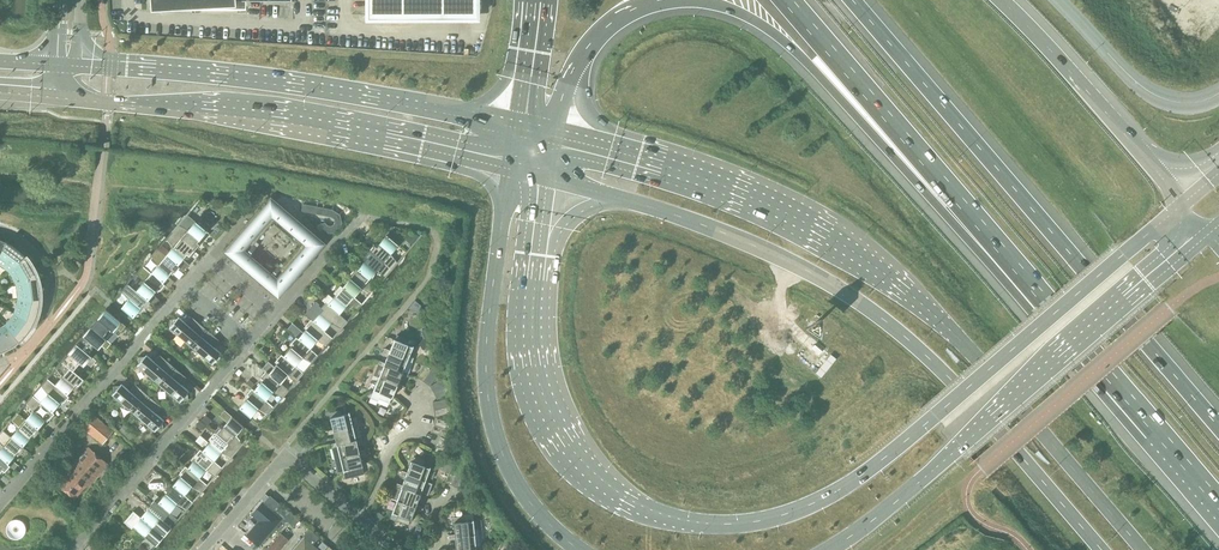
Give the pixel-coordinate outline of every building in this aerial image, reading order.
[(292,0),(153,0),(153,9),(212,6),(212,1),(292,1),(292,0)] [(368,14),(473,14),(473,0),(368,0),(368,14)] [(255,215),(223,252),(279,299),(326,244),(270,196),(255,215)] [(334,233),(338,230),(339,229),(342,223),(340,214),(333,210),(303,204),(302,211),(331,217),(334,219),(335,222),(334,224),(332,226),(329,226),(327,225),(325,223),(318,225),(322,230),(328,233),(334,233)] [(172,232),(194,251),(199,244),(197,243),(207,231),(210,227),(204,221),(200,225),(195,221),(187,214),(172,232)] [(194,251),(172,232),(166,239),(173,247),(166,255),(165,256),(177,266),(178,265),(183,259),(187,254),(189,256),(194,251)] [(407,240),(412,244),(419,236),(414,232),(407,240)] [(391,254),(398,245),(387,235),(377,247),(375,245),(369,251),(391,270),(398,262),(391,254)] [(7,243),(0,257),(0,264),(9,271),(26,257),(25,256),(21,252),(15,248),(9,244),(7,243)] [(164,285),(165,285),(169,288),(175,281),(169,276),(172,272),(175,273),(180,267),(178,265),(177,266),(165,256),(166,255),(158,248),(151,256),(158,265),(151,273),(164,285)] [(367,258),(357,269),(356,270),(370,282),(371,281),(376,272),(386,277),(391,270),(369,251),(364,257),(367,258)] [(16,284),(37,277),(36,275),(33,268),(31,264),(26,257),(9,271),(16,284)] [(183,259),(178,265),(180,267),(184,271),(189,264),(183,259)] [(148,301),(148,300),(150,302),(154,305),(159,299),(153,294),(158,289),(160,291),(164,285),(151,273),(143,265),(128,283),(148,301)] [(356,270),(357,269),(355,268),(350,274),(352,276),(348,280),(343,276),(337,283),(340,285),(342,287),(342,288),(353,297),(354,297),(361,289),(371,294),(377,286),(371,281),(370,282),(356,270)] [(16,284),(18,299),(40,300),(40,296),(40,292),(40,286),(38,281),(37,277),(16,284)] [(148,300),(148,301),(128,283),(122,290),(129,299),(121,308),(133,318),(143,306),(145,308),(150,302),(148,300)] [(337,293),(333,298),(328,293),(322,300),(325,303),(326,302),(328,304),(327,304),(339,314),(346,306),(356,311),(363,304),(354,297),(353,297),(342,288),(342,287),(340,285),(335,291),(337,293)] [(40,301),(40,300),(18,299),(14,313),(34,323),(36,319),(38,312),(39,307),(40,301)] [(326,302),(325,303),(321,307),(319,305),(320,304),(316,301),(304,314),(311,319),(313,321),(313,322),(324,332),(325,331),(331,323),(341,329),(348,321),(339,314),(327,304),(328,304),(326,302)] [(102,337),(103,336),(111,343),(118,335),(115,333),(118,329),(121,332),(126,326),(106,309),(90,327),(102,337)] [(14,313),(6,324),(20,341),(24,337),(29,332),(33,325),(34,323),(14,313)] [(171,326),(169,328),(190,346),(205,328),(192,317),(187,324),(179,317),(177,318),(170,319),(171,326)] [(308,327),(298,338),(298,339),(309,349),(310,348),(317,340),(327,346),(333,338),(325,331),(324,332),(313,322),(313,321),(311,319),(305,325),(308,327)] [(0,328),(0,352),(0,353),(4,351),(9,349),(14,346),(20,341),(6,324),(0,328)] [(88,353),(95,346),(98,349),(101,345),(106,349),(111,343),(103,336),(102,337),(90,327),(76,344),(88,353)] [(219,340),(205,328),(190,346),(212,364),(213,363),(220,362),(220,355),(221,353),(213,347),(219,340)] [(389,352),(408,360),(412,361),(413,358),(410,356),(414,346),(413,345),(413,346),(406,344),(408,339),(398,335),(396,339),(395,339),(390,350),(385,348),(384,352),(389,354),(389,352)] [(298,339),(298,338),(296,336),(291,343),(293,344),(284,356),(283,356),(295,366),(295,365),(302,358),(312,363),(318,355),(310,348),(309,349),(298,339)] [(423,350),(429,346),(428,342),(427,338),(423,340),(419,344),(423,350)] [(76,344),(61,361),(73,371),(73,370),(80,363),(83,366),(87,362),(91,366),(96,360),(88,353),(76,344)] [(380,361),(378,365),(383,367),(384,365),(403,373),(404,371),(409,372),(412,361),(408,360),(389,352),(389,354),(385,363),(380,361)] [(263,368),(266,371),(280,383),(287,375),(297,380),(304,373),(295,365),(295,366),(283,356),(284,356),(281,354),(276,360),(278,362),(274,366),(268,361),(263,368)] [(138,364),(137,365),(158,383),(173,366),(160,355),(154,361),(146,355),(145,356),(138,357),(138,364)] [(73,371),(61,361),(55,368),(62,377),(55,385),(67,395),(76,384),(79,386),(84,379),(73,370),(73,371)] [(409,373),(409,372),(404,371),(403,373),(384,365),(383,367),(378,365),(374,375),(379,377),(398,385),(399,383),(402,374),(407,376),(409,373)] [(417,376),(423,381),(432,369),(426,365),(417,376)] [(187,378),(173,366),(158,383),(180,402),(181,400),(188,400),(188,393),(189,391),(181,384),(187,378)] [(439,374),(432,369),(423,381),(430,386),(439,374)] [(263,379),(254,390),(266,400),(273,392),(282,397),(289,390),(280,383),(266,371),(261,377),(263,379)] [(404,385),(399,383),(398,385),(379,377),(371,398),(378,401),(379,398),(390,403),(392,398),(397,387),(402,389),(404,385)] [(55,385),(47,378),(40,385),(48,394),(41,402),(40,403),(52,412),(62,401),(64,403),(69,397),(67,395),(55,385)] [(249,379),(246,383),(251,388),(254,384),(249,379)] [(430,386),(434,392),(447,385),(443,379),(430,386)] [(133,412),(148,395),(135,384),(129,390),(121,384),(120,385),(113,386),(113,393),(112,395),(133,412)] [(451,392),(447,385),(434,392),(437,399),(451,392)] [(254,390),(252,388),(247,394),(249,396),(239,408),(250,417),(258,409),(268,415),(274,407),(266,400),(254,390)] [(40,403),(41,402),(32,395),(26,402),(33,411),(26,419),(26,420),(37,429),(38,429),(47,418),(49,420),(54,414),(52,412),(40,403)] [(162,407),(160,405),(148,395),(133,412),(155,431),(156,430),(163,429),(163,422),(164,420),(156,413),(162,407)] [(164,400),(160,405),(162,407),(168,412),(172,407),(164,400)] [(433,401),(434,409),(449,407),(448,400),(438,401),(433,401)] [(450,415),(449,407),(434,409),(435,417),(437,417),(450,415)] [(353,427),(351,418),(349,412),(348,412),(348,413),(342,415),(341,410),(329,413),(330,417),(330,418),(333,429),(327,431),(328,435),(334,433),(333,431),(353,427)] [(18,429),(11,437),(22,447),(23,446),(32,435),(34,437),(40,431),(38,429),(37,429),(26,420),(26,419),(17,412),(11,420),(18,429)] [(94,415),(82,428),(102,444),(113,431),(94,415)] [(207,425),(212,420),(206,415),(201,420),(207,425)] [(220,426),(214,432),(236,451),(243,443),(236,434),(243,426),(232,416),(222,428),(220,426)] [(356,440),(356,437),(361,436),(359,427),(356,417),(351,418),(353,427),(333,431),(334,433),(336,443),(330,444),(332,448),(337,447),(336,445),(356,440)] [(437,418),(434,425),(448,431),(451,424),(437,418)] [(199,420),(195,425),(201,430),(205,425),(199,420)] [(130,440),(135,435),(136,433),(124,424),(119,431),(130,440)] [(445,437),(448,431),(434,425),(431,432),(445,437)] [(11,437),(3,429),(0,433),(0,441),(3,446),(0,450),(0,457),(8,464),(10,465),(14,468),(18,464),(12,459),(18,453),(20,455),(25,448),(23,446),(22,447),(11,437)] [(221,452),(231,458),(236,451),(214,432),(210,438),(212,439),(202,450),(202,451),(213,461),(214,460),(221,452)] [(359,453),(359,451),(357,441),(362,440),(361,436),(356,437),(356,440),(336,445),(337,447),(332,448),(334,458),(334,459),(359,453)] [(441,437),(437,444),(451,451),(455,444),(445,439),(441,437)] [(448,458),(451,451),(437,444),(434,451),(448,458)] [(107,464),(88,449),(69,471),(71,473),(60,485),(75,498),(86,485),(88,487),(107,464)] [(202,451),(202,450),(200,449),(195,455),(197,457),(188,468),(187,469),(199,479),(199,478),(206,470),(216,475),(222,468),(214,460),(213,461),(202,451)] [(333,459),(337,474),(344,472),(345,478),(364,474),(362,467),(363,467),(360,455),(365,454),(364,449),(359,451),(359,453),(334,459),(334,458),(333,459)] [(191,459),(183,452),(178,458),(186,464),(191,459)] [(3,470),(5,472),(10,465),(8,464),(0,457),(0,473),(3,470)] [(425,482),(425,481),(430,467),(429,466),(429,467),(422,465),(424,460),(413,457),(411,462),(411,461),(407,472),(401,471),(400,475),(405,477),(406,475),(425,482)] [(184,496),(185,495),(191,487),(201,492),(208,485),(199,478),(199,479),(187,469),(188,468),(185,466),(180,472),(182,474),(173,485),(172,486),(184,496)] [(445,482),(452,485),(459,472),(452,469),(452,468),(445,482)] [(466,475),(459,472),(452,485),(459,489),(466,475)] [(427,494),(428,495),(432,483),(425,481),(425,482),(406,475),(405,477),(402,486),(397,484),(396,488),(401,490),(401,488),(421,495),(422,492),(427,494)] [(461,490),(465,496),(478,488),(474,482),(461,490)] [(156,494),(152,498),(154,500),(158,503),(166,510),(170,512),(177,504),(187,510),(193,502),(185,495),(184,496),(172,486),(173,485),(171,483),(165,489),(168,491),(161,498),(156,494)] [(390,498),(397,501),(416,507),(417,505),(420,496),(425,498),(427,494),(422,492),(421,495),(401,488),(401,490),(396,488),(394,487),(390,498)] [(482,494),(478,488),(465,496),(469,502),(482,494)] [(279,504),(269,495),(264,501),(274,510),(279,504)] [(160,517),(144,536),(156,546),(178,519),(170,512),(166,510),(158,503),(154,500),(150,505),(161,515),(160,517)] [(421,511),(422,507),(417,505),(416,507),(397,501),(392,515),(393,515),(394,514),(400,516),(398,521),(409,525),(411,520),(412,521),(416,509),(421,511)] [(246,535),(258,546),(283,521),(262,503),(251,514),(258,521),(246,535)] [(133,527),(144,536),(160,517),(149,507),(141,517),(133,511),(124,522),(132,529),(133,527)] [(290,511),(289,513),(284,517),(293,526),(299,521),(290,511)] [(374,516),(379,521),(384,516),(378,511),(374,516)] [(464,514),(465,516),(454,517),(454,522),(455,534),(449,535),(450,539),(455,539),(455,536),(475,535),(474,519),(473,514),(464,514)] [(309,529),(304,535),(313,544),(319,537),(309,529)] [(288,540),(280,534),(266,549),(279,549),(288,540)] [(476,546),(475,535),(455,536),(455,539),(456,548),(450,548),(451,549),(456,549),(476,548),(476,546)] [(294,549),(318,549),(304,538),(294,549)] [(511,541),(504,538),(502,541),(497,549),(506,549),(511,541)] [(511,541),(506,549),(515,549),(518,545),(511,541)]
